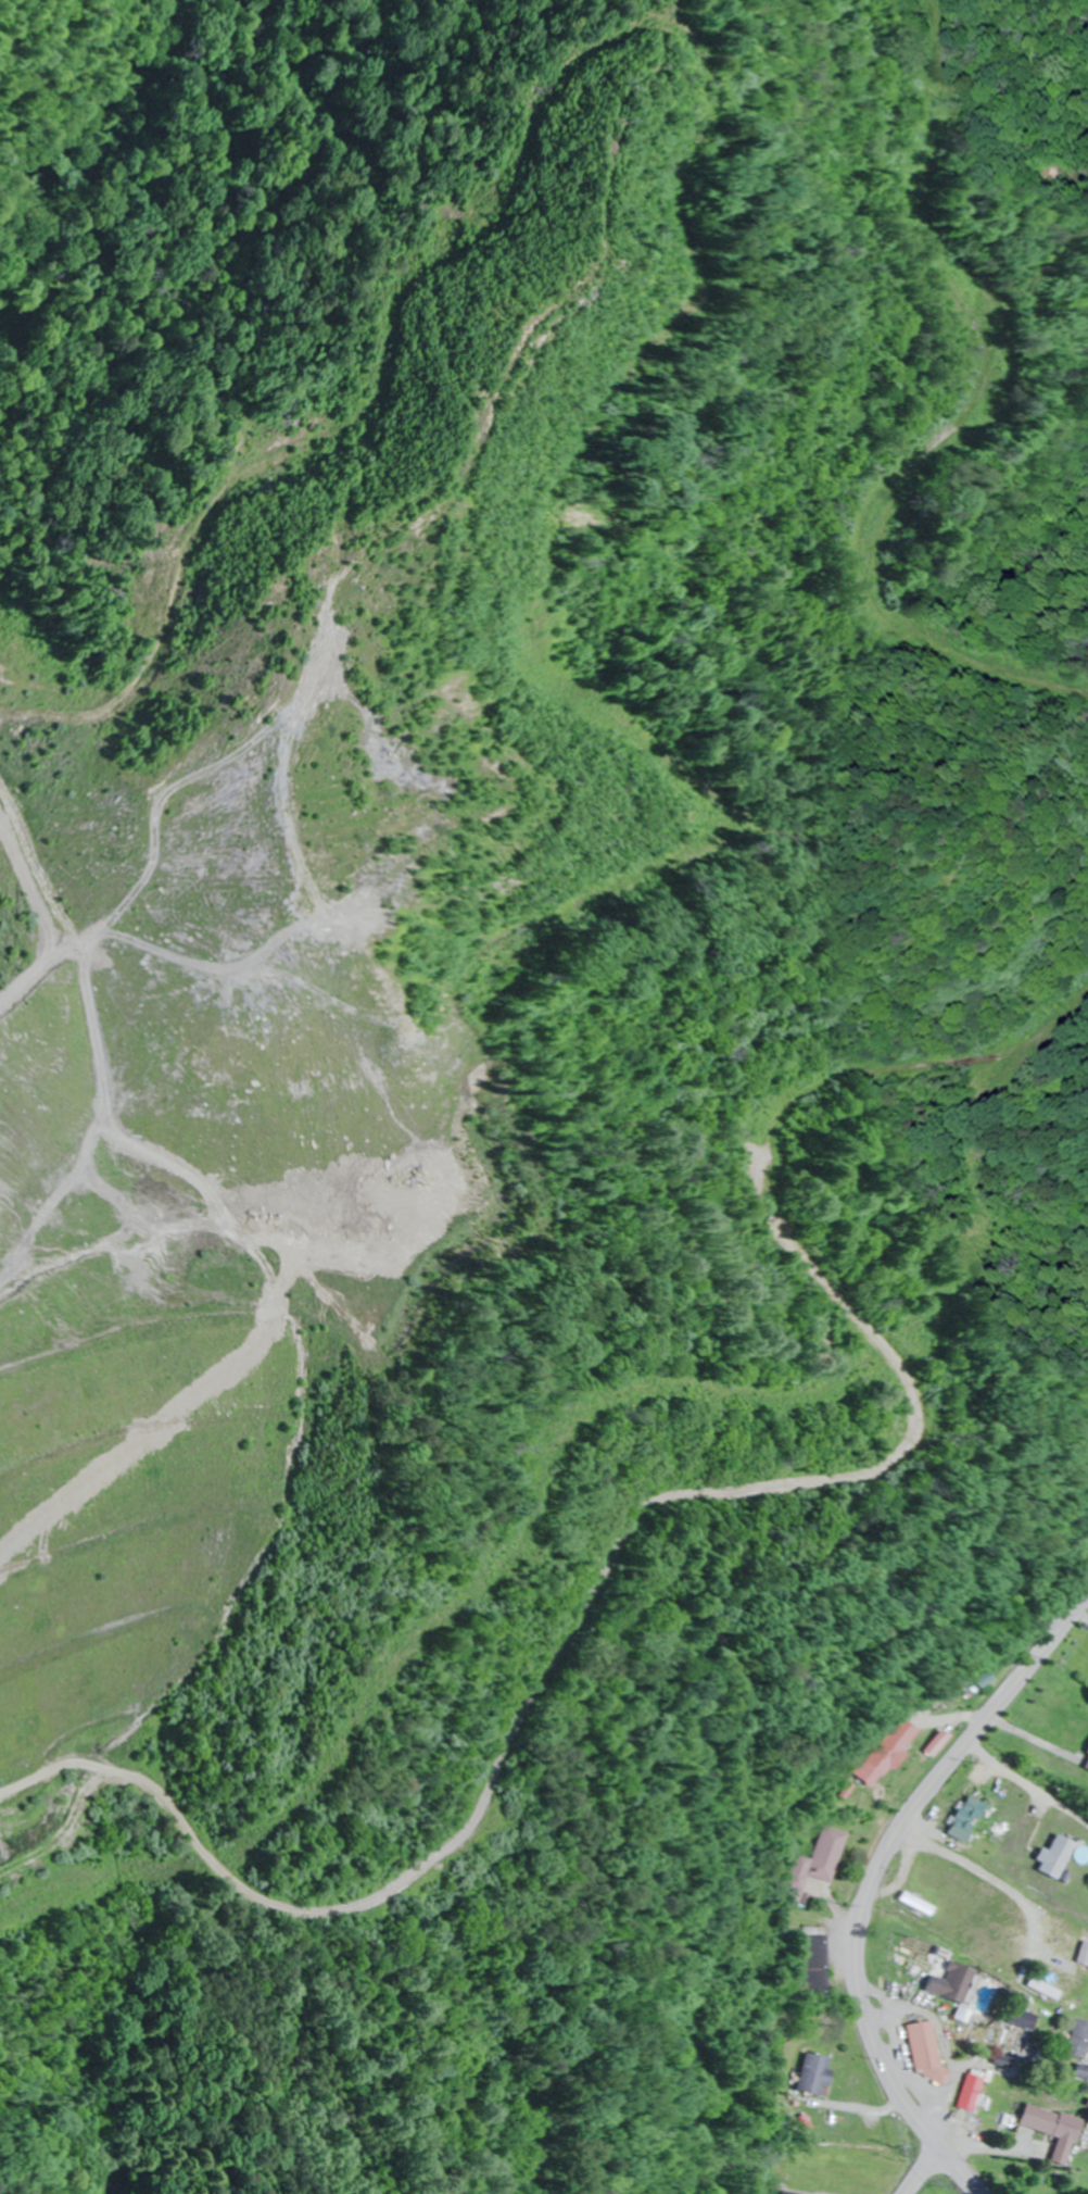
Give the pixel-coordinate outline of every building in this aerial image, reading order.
[(969,1678),(975,1687),(990,1678),(984,1668),(969,1678)] [(854,1776),(871,1789),(906,1742),(889,1729),(854,1776)] [(1078,1768),(1087,1773),(1087,1746),(1078,1768)] [(983,1803),(965,1793),(943,1832),(961,1842),(983,1803)] [(804,1854),(790,1898),(806,1903),(815,1876),(832,1882),(849,1832),(829,1825),(818,1859),(804,1854)] [(1021,1866),(1054,1880),(1072,1839),(1039,1825),(1021,1866)] [(832,1992),(832,1935),(805,1935),(805,1992),(832,1992)] [(1079,1941),(1074,1962),(1087,1965),(1087,1963),(1087,1943),(1079,1941)] [(972,1971),(948,1961),(941,1978),(928,1973),(921,1990),(959,2005),(972,1971)] [(1000,2051),(1017,2056),(1028,2013),(1005,2007),(1001,2023),(1007,2025),(1000,2051)] [(933,2020),(908,2023),(917,2081),(942,2077),(933,2020)] [(809,2089),(836,2095),(845,2058),(817,2052),(809,2089)] [(956,2109),(974,2112),(980,2076),(962,2072),(956,2109)] [(1076,2119),(1021,2103),(1015,2125),(1052,2136),(1045,2162),(1062,2167),(1076,2119)]
